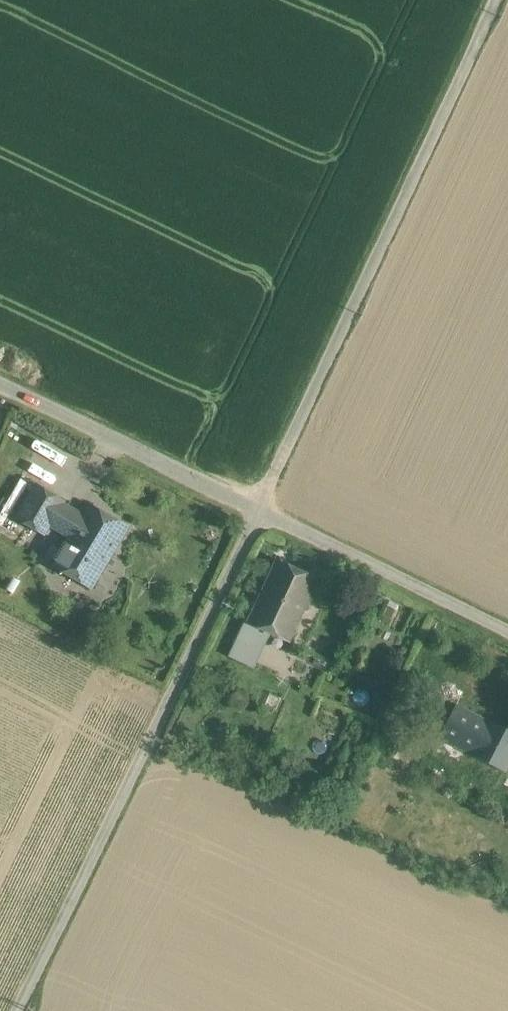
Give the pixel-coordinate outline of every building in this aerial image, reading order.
[(65,500),(36,483),(15,517),(44,535),(51,524),(63,504),(64,501),(65,500)] [(82,515),(63,504),(51,524),(70,535),(52,565),(92,589),(129,526),(89,503),(82,515)] [(319,575),(276,557),(249,622),(271,631),(292,640),(319,575)] [(271,631),(249,622),(234,657),(256,666),(271,631)] [(456,704),(440,738),(507,771),(507,729),(456,704)]
